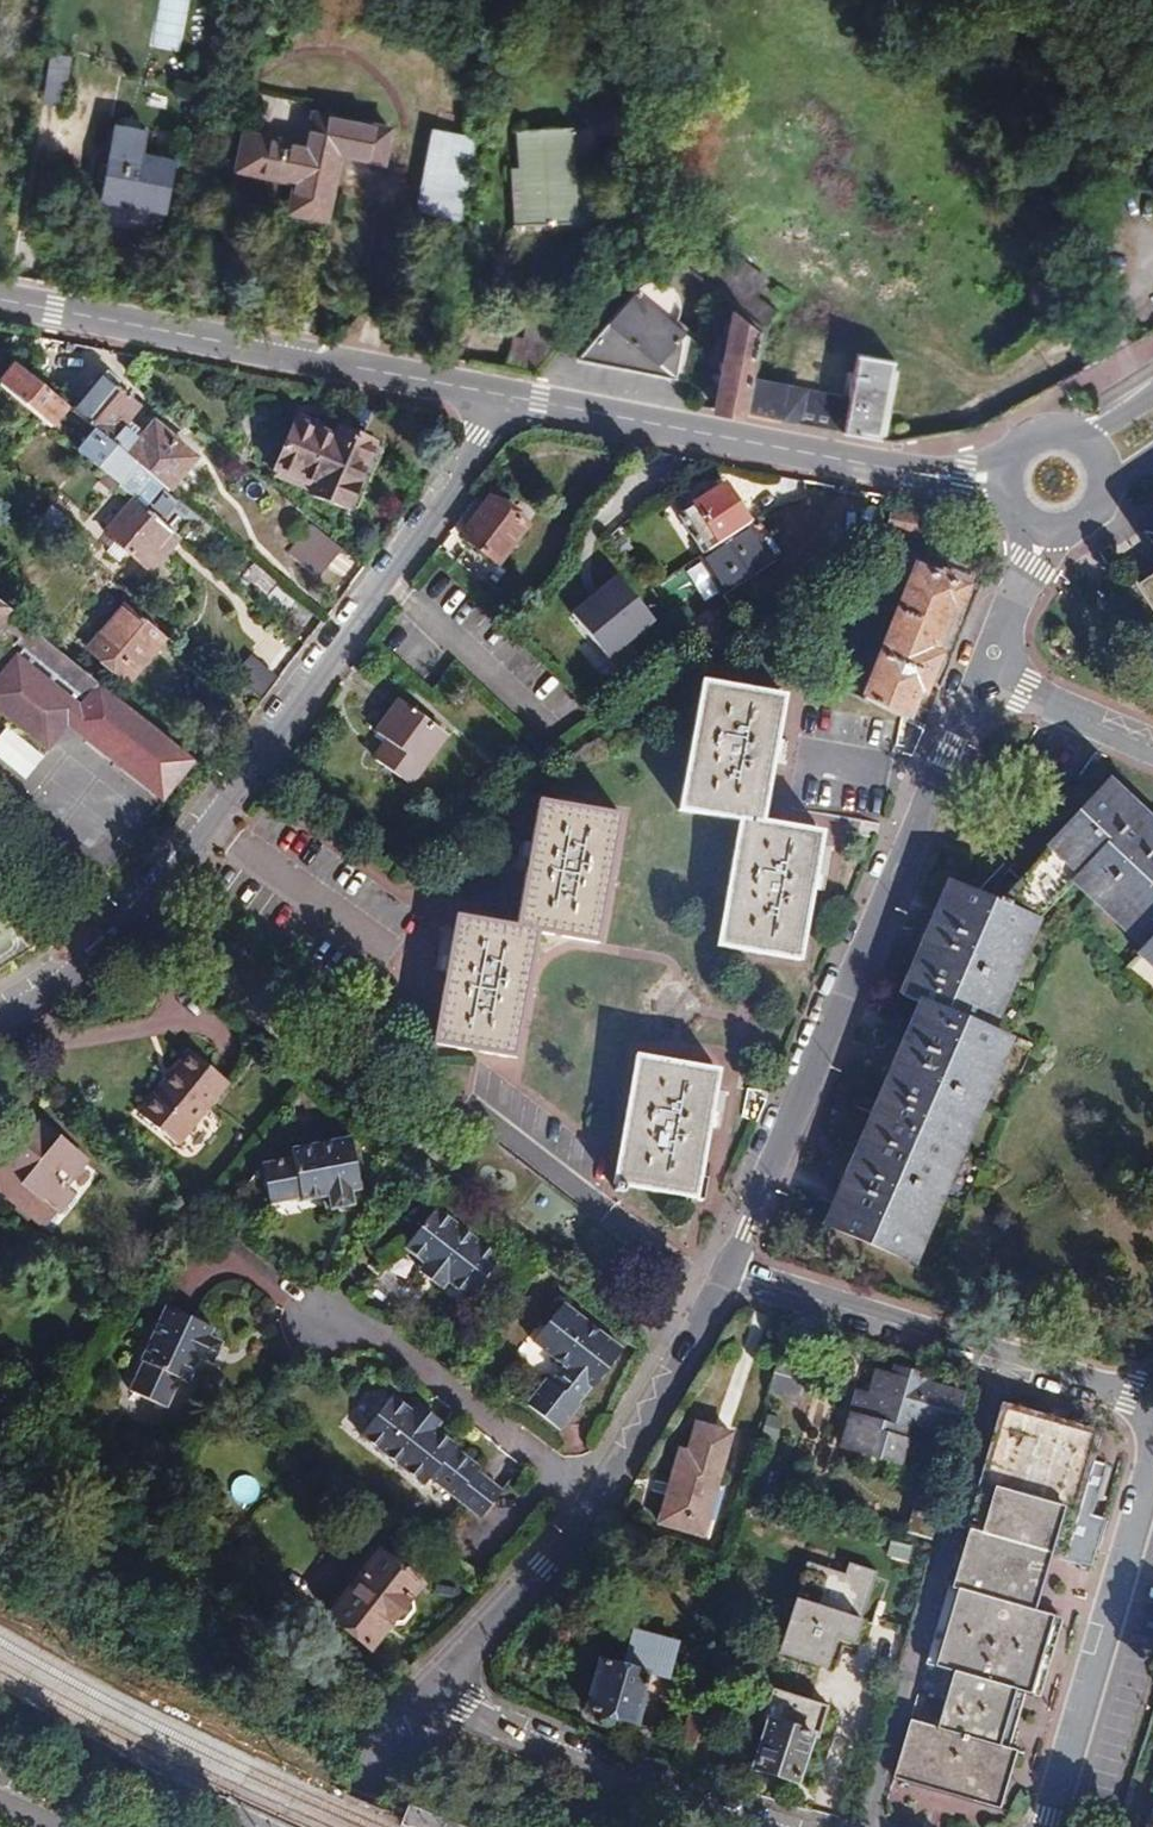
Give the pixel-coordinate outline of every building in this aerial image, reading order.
[(250,135),(246,134),(239,170),(296,181),(290,211),(326,218),(339,152),(383,161),(390,129),(314,113),(308,146),(257,136),(250,135)] [(254,113),(250,135),(257,136),(262,115),(254,113)] [(143,151),(147,130),(115,125),(102,200),(165,212),(175,157),(143,151)] [(571,127),(516,130),(519,169),(524,169),(524,178),(519,179),(522,225),(551,223),(552,231),(572,230),(567,169),(574,169),(571,127)] [(458,219),(474,137),(436,129),(420,211),(458,219)] [(524,178),(524,169),(519,169),(512,170),(514,226),(522,226),(522,225),(519,179),(524,178)] [(734,310),(760,331),(773,314),(755,299),(765,285),(728,256),(718,269),(662,224),(649,240),(734,310)] [(636,290),(579,359),(676,379),(684,334),(686,331),(675,323),(680,313),(680,305),(677,294),(671,287),(662,282),(649,282),(636,290)] [(715,410),(743,415),(750,380),(760,331),(734,310),(715,410)] [(535,376),(571,333),(528,325),(525,341),(514,339),(507,371),(535,376)] [(881,441),(896,361),(857,353),(849,398),(807,390),(800,426),(881,441)] [(14,363),(0,381),(0,384),(52,429),(68,408),(14,363)] [(108,441),(137,465),(152,478),(169,492),(196,459),(154,423),(146,434),(129,420),(140,406),(102,375),(72,411),(100,434),(108,441)] [(780,422),(787,387),(750,380),(743,415),(780,422)] [(780,422),(800,426),(807,390),(787,387),(780,422)] [(296,420),(275,472),(310,486),(312,489),(309,495),(348,512),(375,444),(338,428),(334,436),(296,420)] [(102,471),(117,483),(120,486),(137,465),(108,441),(100,434),(83,455),(102,471)] [(137,465),(120,486),(133,497),(135,499),(152,478),(137,465)] [(110,492),(117,483),(102,471),(95,480),(110,492)] [(745,580),(756,573),(774,561),(724,484),(681,512),(706,551),(699,556),(724,594),(727,593),(730,598),(739,592),(740,594),(750,588),(745,580)] [(133,497),(104,531),(151,571),(179,538),(135,499),(133,497)] [(498,565),(527,526),(489,497),(460,537),(498,565)] [(51,542),(60,531),(69,520),(53,508),(36,530),(51,542)] [(888,531),(939,540),(943,518),(893,508),(888,531)] [(315,577),(337,547),(308,525),(286,555),(315,577)] [(252,565),(243,576),(267,597),(277,586),(252,565)] [(958,608),(965,588),(915,568),(864,699),(906,721),(917,691),(923,694),(937,657),(932,655),(952,605),(958,608)] [(562,615),(602,660),(651,617),(611,572),(562,615)] [(761,581),(756,573),(745,580),(750,588),(761,581)] [(1136,585),(1152,610),(1152,574),(1136,585)] [(8,611),(0,604),(0,619),(8,611)] [(129,683),(166,640),(125,606),(88,649),(129,683)] [(684,627),(694,642),(719,625),(709,610),(684,627)] [(16,657),(18,660),(26,650),(35,657),(47,642),(8,611),(0,619),(0,638),(9,629),(20,638),(16,642),(23,648),(16,657)] [(689,645),(694,642),(684,627),(679,630),(689,645)] [(108,691),(47,642),(35,657),(26,650),(18,660),(16,657),(0,676),(0,710),(11,719),(15,714),(24,722),(20,727),(43,746),(46,743),(50,747),(68,725),(87,740),(99,725),(88,716),(108,691)] [(783,697),(702,683),(680,809),(740,820),(718,945),(799,960),(821,833),(761,822),(783,697)] [(194,759),(108,691),(88,716),(99,725),(87,740),(162,799),(194,759)] [(396,729),(388,741),(375,759),(410,785),(447,734),(400,700),(385,721),(396,729)] [(11,719),(20,727),(24,722),(15,714),(11,719)] [(376,732),(388,741),(396,729),(385,721),(376,732)] [(1113,920),(1125,907),(1137,919),(1132,925),(1149,940),(1143,947),(1152,956),(1152,824),(1107,781),(1047,845),(1048,847),(998,903),(949,882),(901,994),(920,1002),(824,1225),(905,1260),(914,1239),(907,1236),(914,1220),(929,1227),(952,1173),(937,1166),(946,1145),(955,1124),(970,1131),(993,1076),(978,1069),(984,1054),(991,1057),(1001,1035),(990,1031),(1038,919),(1073,882),(1071,880),(1083,868),(1100,884),(1088,896),(1113,920)] [(517,927),(457,916),(434,1043),(516,1057),(538,932),(598,942),(620,815),(539,802),(517,927)] [(1083,868),(1071,880),(1073,882),(1088,896),(1100,884),(1083,868)] [(1125,907),(1113,920),(1143,947),(1149,940),(1132,925),(1137,919),(1125,907)] [(13,924),(0,915),(0,944),(13,924)] [(1143,947),(1137,953),(1152,968),(1152,956),(1143,947)] [(978,1069),(993,1076),(1009,1039),(1001,1035),(991,1057),(984,1054),(978,1069)] [(229,1082),(190,1050),(139,1113),(178,1145),(229,1082)] [(614,1183),(616,1183),(615,1190),(624,1192),(626,1185),(695,1198),(718,1071),(636,1057),(614,1183)] [(45,1223),(57,1210),(60,1212),(65,1213),(77,1197),(76,1193),(66,1185),(88,1157),(41,1120),(7,1161),(5,1159),(0,1165),(0,1186),(45,1223)] [(970,1131),(955,1124),(946,1145),(961,1152),(970,1131)] [(351,1137),(291,1149),(293,1158),(261,1164),(269,1204),(301,1198),(301,1200),(329,1195),(331,1208),(354,1204),(352,1191),(362,1189),(351,1137)] [(961,1152),(946,1145),(937,1166),(952,1173),(961,1152)] [(435,1207),(404,1248),(424,1263),(418,1271),(442,1290),(448,1282),(469,1298),(500,1258),(435,1207)] [(914,1239),(905,1260),(914,1264),(929,1227),(914,1220),(907,1236),(914,1239)] [(533,1341),(565,1365),(552,1382),(548,1378),(527,1405),(560,1430),(581,1404),(577,1401),(588,1386),(592,1390),(623,1350),(563,1303),(533,1341)] [(209,1335),(213,1326),(166,1306),(141,1361),(143,1362),(130,1391),(167,1408),(180,1379),(188,1383),(199,1359),(213,1365),(223,1342),(209,1335)] [(800,1401),(810,1363),(779,1354),(768,1392),(800,1401)] [(952,1433),(963,1394),(923,1383),(926,1375),(895,1366),(892,1375),(877,1371),(870,1395),(858,1391),(842,1448),(900,1463),(911,1422),(952,1433)] [(435,1429),(412,1411),(392,1394),(360,1435),(424,1485),(430,1478),(481,1519),(503,1491),(477,1471),(480,1467),(454,1447),(456,1445),(435,1429)] [(1008,1768),(1010,1768),(1015,1750),(1006,1747),(999,1745),(1015,1690),(1021,1691),(1040,1696),(1053,1648),(1051,1647),(1059,1618),(1032,1610),(1027,1608),(1043,1552),(1048,1554),(1064,1558),(1078,1512),(1090,1515),(1104,1466),(1092,1462),(1101,1432),(1000,1402),(964,1528),(967,1529),(950,1588),(947,1587),(925,1664),(952,1672),(936,1727),(909,1720),(893,1775),(997,1805),(1008,1768)] [(419,1404),(412,1411),(435,1429),(442,1421),(419,1404)] [(703,1535),(731,1433),(696,1423),(688,1452),(679,1450),(659,1523),(703,1535)] [(370,1547),(346,1578),(354,1584),(327,1617),(370,1650),(391,1624),(392,1624),(402,1623),(412,1611),(411,1600),(410,1599),(422,1584),(380,1551),(378,1553),(370,1547)] [(1032,1610),(1048,1554),(1043,1552),(1027,1608),(1032,1610)] [(853,1643),(874,1573),(844,1564),(841,1576),(803,1565),(776,1657),(826,1671),(835,1638),(853,1643)] [(621,1665),(600,1660),(586,1712),(635,1725),(643,1696),(639,1695),(646,1672),(643,1671),(645,1662),(667,1668),(674,1639),(631,1627),(621,1665)] [(919,1686),(913,1719),(930,1723),(936,1689),(919,1686)] [(753,1770),(796,1784),(812,1735),(819,1737),(829,1705),(771,1687),(762,1717),(769,1719),(753,1770)] [(1015,1690),(999,1745),(1006,1747),(1021,1691),(1015,1690)] [(675,1766),(699,1776),(713,1722),(689,1714),(675,1766)]
